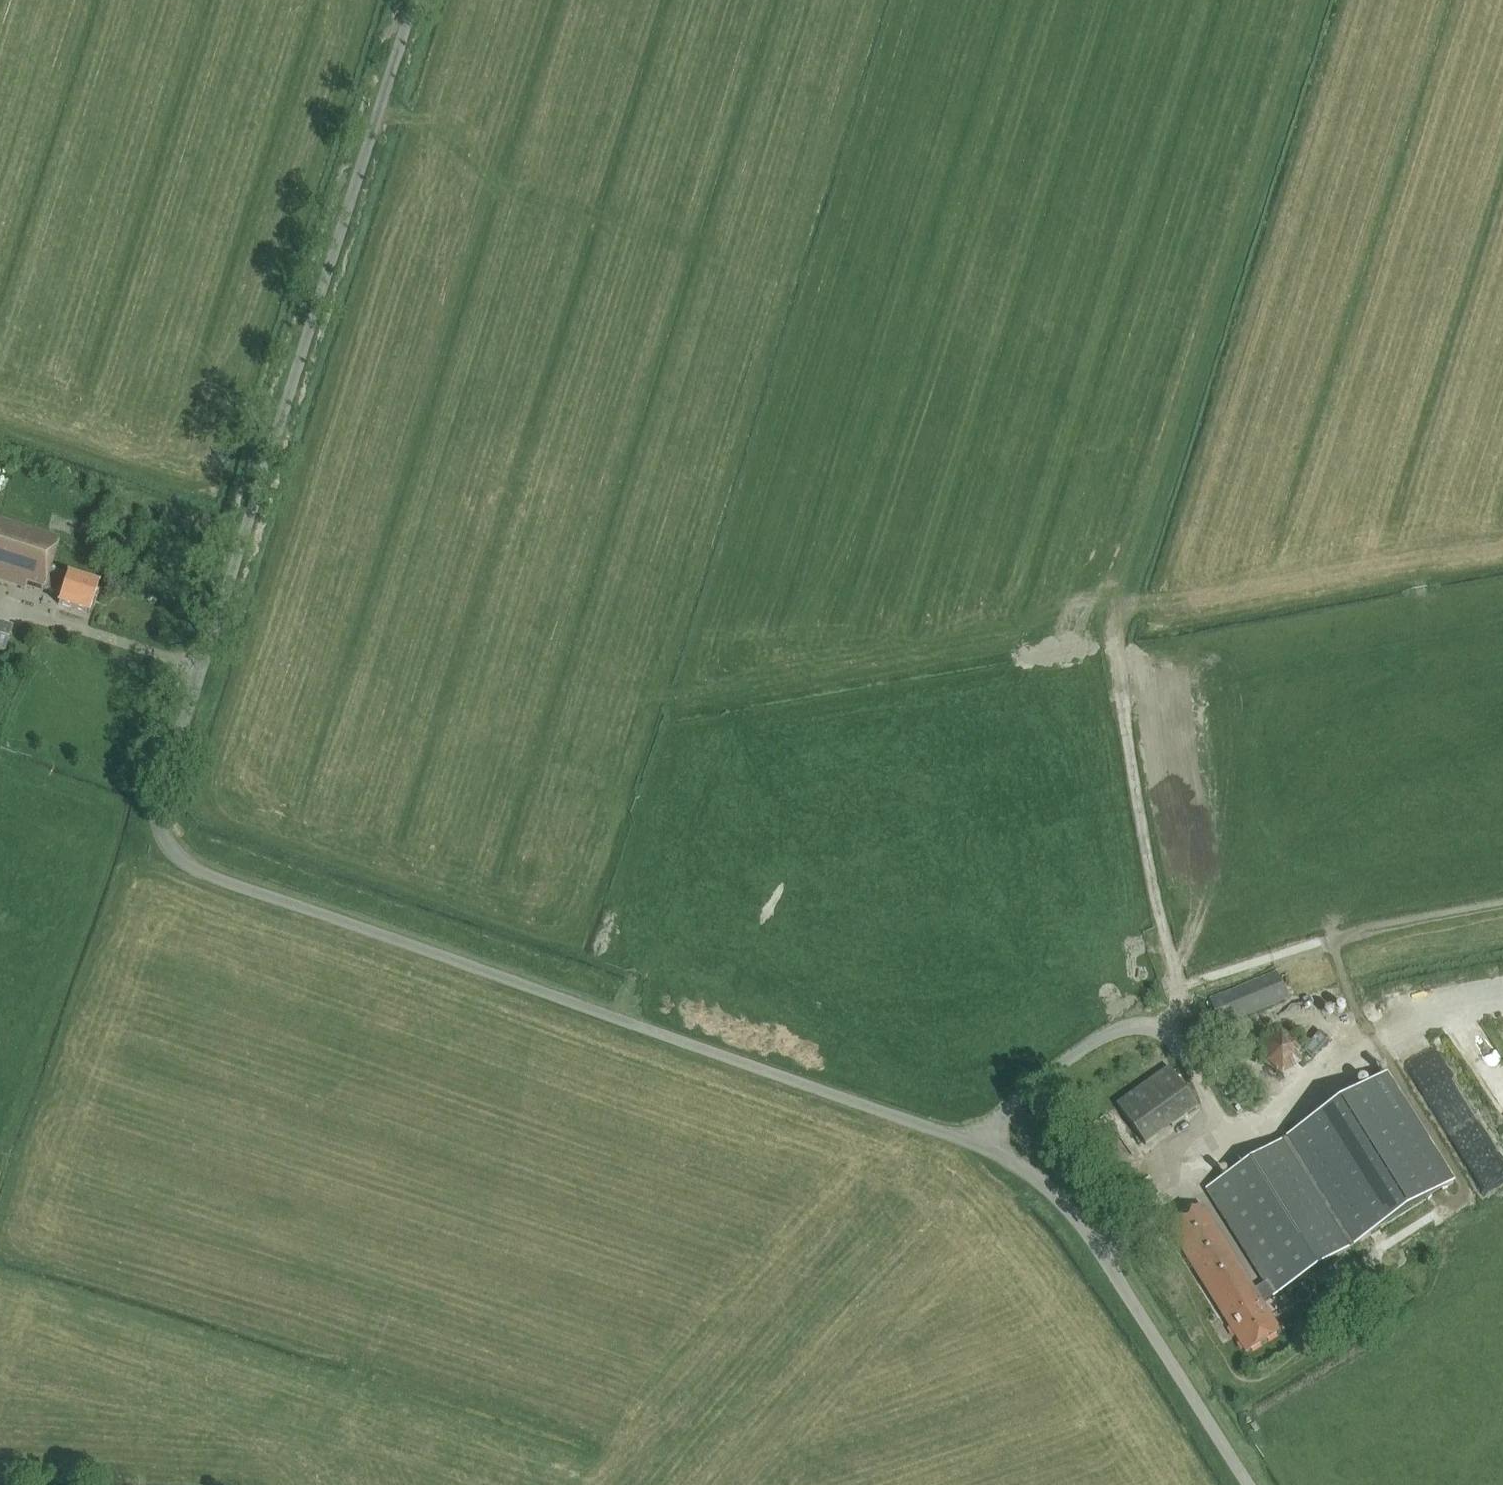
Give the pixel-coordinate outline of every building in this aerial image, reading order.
[(60,595),(58,603),(89,613),(98,585),(50,570),(59,540),(0,521),(0,582),(25,590),(26,585),(43,591),(44,590),(60,595)] [(3,652),(11,627),(0,623),(0,651),(3,652)] [(1276,971),(1209,999),(1220,1027),(1288,1000),(1276,971)] [(1295,1038),(1261,1040),(1262,1068),(1296,1066),(1295,1038)] [(1478,1065),(1502,1106),(1502,1050),(1478,1065)] [(1198,1108),(1169,1068),(1117,1106),(1145,1145),(1198,1108)] [(1388,1078),(1295,1135),(1207,1190),(1265,1283),(1254,1289),(1202,1205),(1168,1227),(1247,1354),(1281,1332),(1263,1302),(1453,1184),(1388,1078)] [(1451,1080),(1433,1088),(1462,1153),(1473,1148),(1468,1137),(1475,1133),(1451,1080)] [(1255,1423),(1251,1426),(1255,1432),(1259,1430),(1255,1423)]
